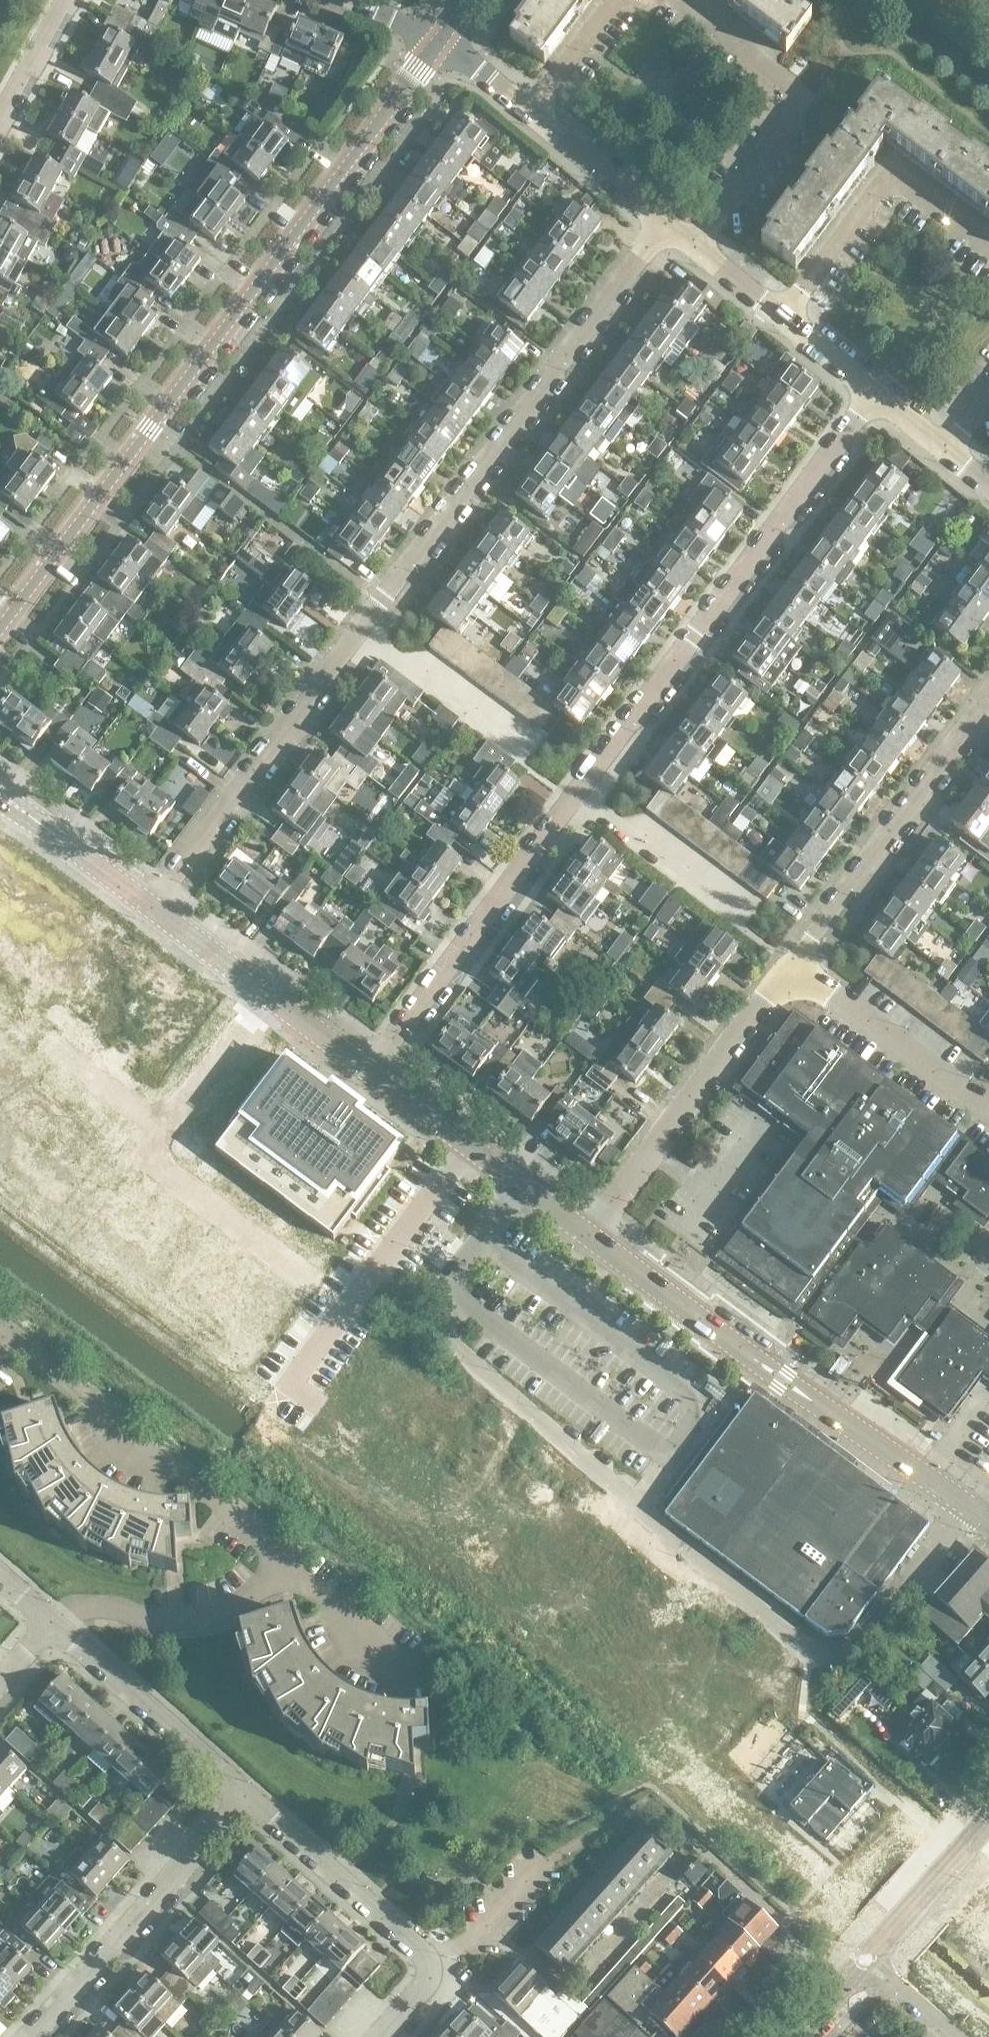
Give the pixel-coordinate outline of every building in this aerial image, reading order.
[(161,2),(149,24),(136,17),(130,29),(123,26),(152,43),(153,41),(175,0),(155,0),(161,2)] [(197,9),(191,21),(202,25),(203,26),(214,1),(211,0),(177,0),(197,9)] [(201,28),(213,33),(212,35),(234,44),(239,34),(254,0),(227,0),(224,6),(214,1),(203,26),(202,25),(201,28)] [(255,0),(254,0),(239,34),(261,44),(258,51),(270,56),(281,31),(269,26),(277,10),(255,0)] [(533,9),(529,7),(523,16),(526,19),(510,40),(544,66),(594,0),(540,0),(533,9)] [(786,53),(812,19),(790,3),(792,0),(716,0),(786,53)] [(304,70),(321,30),(299,20),(291,36),(281,31),(270,56),(282,61),(304,70)] [(123,26),(118,36),(108,31),(96,52),(129,70),(141,49),(147,53),(150,47),(165,56),(168,50),(153,41),(152,43),(123,26)] [(344,40),(321,30),(304,70),(327,80),(328,80),(338,85),(351,57),(338,52),(344,40)] [(129,70),(96,52),(84,73),(100,81),(94,92),(140,118),(148,123),(152,116),(144,110),(146,107),(139,103),(138,104),(118,90),(129,70)] [(988,221),(988,163),(983,158),(980,162),(938,130),(941,127),(932,119),(929,123),(880,87),(858,116),(862,119),(856,127),(853,125),(824,163),(821,160),(814,169),(818,172),(786,214),(782,211),(775,220),(779,223),(762,245),(796,271),(875,167),(871,164),(883,148),(880,146),(884,141),(988,221)] [(72,94),(60,116),(99,138),(111,117),(127,124),(133,115),(139,119),(140,118),(94,92),(88,103),(72,94)] [(269,98),(239,138),(273,164),(288,144),(273,133),(280,124),(302,140),(310,129),(269,98)] [(99,138),(60,116),(48,137),(63,146),(58,155),(82,169),(99,138)] [(487,138),(458,117),(443,137),(472,158),(487,138)] [(172,133),(153,157),(165,165),(183,141),(172,133)] [(472,158),(443,137),(428,156),(457,178),(472,158)] [(273,164),(239,138),(225,157),(217,151),(209,161),(238,183),(246,174),(258,183),(273,164)] [(37,157),(25,179),(52,195),(64,173),(76,179),(82,169),(58,155),(52,166),(37,157)] [(457,178),(428,156),(414,176),(443,197),(457,178)] [(194,182),(187,191),(195,197),(229,222),(244,202),(231,193),(238,183),(209,161),(201,172),(194,182)] [(535,176),(525,168),(519,175),(530,183),(535,176)] [(443,197),(414,176),(399,195),(428,217),(443,197)] [(546,184),(535,176),(530,183),(540,191),(546,184)] [(52,195),(25,179),(12,200),(28,209),(23,219),(48,233),(66,203),(52,195)] [(428,217),(399,195),(385,214),(414,236),(428,217)] [(229,222),(195,197),(189,204),(194,207),(185,219),(173,210),(165,220),(194,242),(202,232),(215,242),(229,222)] [(493,204),(504,212),(508,206),(497,198),(493,204)] [(573,203),(558,223),(586,244),(601,224),(573,203)] [(487,212),(498,220),(504,212),(493,204),(487,212)] [(509,217),(520,225),(525,218),(514,210),(509,217)] [(414,236),(385,214),(370,234),(399,256),(414,236)] [(509,217),(504,224),(514,233),(520,225),(509,217)] [(0,223),(0,248),(29,264),(40,245),(46,249),(53,237),(48,234),(48,233),(23,219),(17,229),(1,221),(0,223)] [(200,262),(187,252),(194,242),(165,220),(164,219),(156,229),(163,235),(149,253),(185,281),(200,262)] [(586,244),(558,223),(543,242),(572,264),(586,244)] [(399,256),(370,234),(356,253),(385,275),(399,256)] [(463,243),(474,251),(479,245),(468,237),(463,243)] [(572,264),(543,242),(529,261),(557,283),(572,264)] [(458,251),(469,259),(474,251),(463,243),(458,251)] [(0,248),(0,291),(10,297),(15,300),(21,289),(16,286),(29,264),(0,248)] [(480,255),(491,264),(496,257),(485,249),(480,255)] [(170,300),(185,281),(149,253),(140,266),(131,267),(122,279),(150,301),(158,291),(170,300)] [(385,275),(356,253),(341,273),(370,295),(385,275)] [(480,255),(474,263),(485,272),(491,264),(480,255)] [(557,283),(529,261),(514,281),(543,302),(557,283)] [(370,295),(341,273),(326,292),(355,314),(370,295)] [(439,276),(434,282),(445,290),(450,284),(439,276)] [(156,320),(143,310),(150,301),(122,279),(110,295),(113,309),(108,315),(111,317),(117,321),(141,340),(156,320)] [(677,280),(662,301),(691,322),(706,302),(677,280)] [(543,302),(514,281),(499,301),(528,322),(543,302)] [(445,290),(434,282),(429,290),(440,298),(445,290)] [(58,320),(79,293),(69,285),(54,303),(53,303),(48,311),(49,311),(58,320)] [(4,307),(10,297),(0,291),(0,304),(4,307)] [(355,314),(326,292),(312,312),(341,333),(355,314)] [(462,303),(451,295),(445,302),(456,310),(462,303)] [(48,311),(53,303),(43,297),(39,306),(48,311)] [(691,322),(662,301),(647,320),(676,342),(685,348),(700,329),(691,322)] [(341,333),(312,312),(297,332),(326,353),(341,333)] [(405,321),(416,329),(421,323),(410,314),(405,321)] [(141,340),(117,321),(111,317),(106,323),(103,320),(94,333),(74,318),(66,329),(85,343),(106,359),(114,350),(127,359),(141,340)] [(676,342),(647,320),(633,339),(662,361),(676,342)] [(399,329),(395,335),(406,343),(410,337),(416,329),(405,321),(399,329)] [(526,349),(497,328),(493,325),(484,337),(488,341),(482,348),(511,370),(526,349)] [(422,334),(433,342),(437,336),(427,327),(422,334)] [(738,338),(745,344),(759,354),(764,347),(743,331),(738,338)] [(422,334),(416,341),(427,350),(433,342),(422,334)] [(662,361),(633,339),(618,359),(647,380),(662,361)] [(106,359),(85,343),(77,353),(87,361),(73,380),(97,398),(112,379),(99,369),(106,359)] [(511,370),(482,348),(468,368),(496,389),(511,370)] [(283,350),(268,370),(296,392),(312,372),(283,350)] [(376,360),(387,368),(392,362),(381,353),(376,360)] [(418,363),(406,354),(401,362),(412,371),(418,363)] [(767,379),(775,386),(804,407),(819,387),(791,366),(795,361),(786,354),(767,379)] [(647,380),(618,359),(604,378),(633,400),(647,380)] [(370,368),(381,376),(387,368),(376,360),(370,368)] [(711,368),(722,376),(726,369),(716,361),(711,368)] [(482,409),(496,389),(468,368),(462,364),(447,383),(482,409)] [(393,373),(404,381),(409,374),(397,366),(393,373)] [(705,375),(716,384),(722,376),(711,368),(705,375)] [(296,392),(268,370),(253,390),(282,411),(296,392)] [(97,398),(73,380),(63,373),(41,403),(61,417),(68,407),(83,418),(97,398)] [(393,373),(387,380),(398,388),(404,381),(393,373)] [(727,380),(738,389),(743,382),(732,374),(727,380)] [(633,400),(604,378),(589,398),(618,419),(633,400)] [(727,380),(722,388),(733,396),(738,389),(727,380)] [(467,428),(482,409),(447,383),(439,394),(440,398),(435,404),(467,428)] [(804,407),(775,386),(761,405),(790,427),(804,407)] [(282,411),(253,390),(238,409),(267,431),(282,411)] [(618,419),(589,398),(575,417),(603,439),(618,419)] [(341,407),(352,415),(358,407),(347,399),(341,407)] [(682,406),(693,414),(697,408),(686,400),(682,406)] [(467,428),(435,404),(434,405),(438,408),(424,427),(452,448),(467,428)] [(363,412),(374,420),(380,413),(369,405),(363,412)] [(790,427),(761,405),(746,425),(775,446),(790,427)] [(676,414),(687,422),(693,414),(682,406),(676,414)] [(267,431),(238,409),(224,429),(252,450),(267,431)] [(363,412),(358,419),(369,427),(374,420),(363,412)] [(698,419),(709,427),(714,421),(703,413),(698,419)] [(603,439),(575,417),(560,437),(589,458),(603,439)] [(698,419),(693,426),(704,435),(709,427),(698,419)] [(775,446),(746,425),(742,422),(734,432),(728,428),(721,436),(732,444),(761,466),(775,446)] [(452,448),(424,427),(409,446),(438,467),(452,448)] [(224,429),(209,449),(223,460),(216,469),(246,492),(253,481),(254,481),(238,469),(252,450),(224,429)] [(317,438),(328,446),(334,439),(323,431),(317,438)] [(56,474),(43,465),(51,454),(27,436),(15,438),(17,453),(6,468),(11,472),(41,494),(56,474)] [(589,458),(560,437),(546,456),(574,478),(589,458)] [(57,445),(48,438),(43,444),(53,451),(57,445)] [(312,445),(323,454),(328,446),(317,438),(312,445)] [(653,445),(663,453),(668,447),(657,439),(653,445)] [(334,451),(345,459),(350,452),(339,444),(334,451)] [(761,466),(732,444),(717,464),(746,486),(761,466)] [(647,453),(658,461),(663,453),(653,445),(647,453)] [(438,467),(409,446),(395,466),(423,487),(438,467)] [(255,474),(265,454),(254,449),(244,469),(255,474)] [(334,451),(329,458),(340,466),(345,459),(334,451)] [(574,478),(546,456),(531,476),(560,497),(574,478)] [(680,466),(669,458),(663,466),(674,474),(680,466)] [(879,463),(864,484),(893,505),(908,485),(879,463)] [(423,487),(395,466),(380,485),(409,507),(423,487)] [(11,472),(6,468),(0,477),(0,510),(5,514),(13,504),(26,514),(41,494),(11,472)] [(288,477),(299,485),(305,478),(293,470),(288,477)] [(560,497),(531,476),(516,496),(545,517),(560,497)] [(733,494),(709,476),(688,503),(699,512),(728,534),(743,514),(727,502),(733,494)] [(623,484),(634,492),(639,486),(628,478),(623,484)] [(172,482),(157,502),(182,520),(192,528),(207,508),(196,500),(172,482)] [(305,490),(316,498),(321,491),(310,483),(305,490)] [(618,492),(628,500),(634,492),(623,484),(618,492)] [(893,505),(864,484),(850,503),(882,527),(890,516),(887,513),(893,505)] [(409,507),(380,485),(365,505),(394,526),(409,507)] [(235,523),(246,507),(220,488),(208,503),(235,523)] [(305,490),(300,497),(311,505),(316,498),(305,490)] [(639,498),(650,506),(656,499),(645,490),(639,498)] [(274,496),(266,507),(278,516),(286,505),(274,496)] [(639,498),(634,504),(645,513),(650,506),(639,498)] [(182,520),(157,502),(143,521),(157,532),(150,541),(171,557),(178,548),(167,539),(182,520)] [(882,527),(850,503),(835,522),(864,544),(870,536),(873,539),(882,527)] [(394,526),(365,505),(351,524),(379,546),(394,526)] [(728,534),(699,512),(684,531),(714,553),(728,534)] [(502,514),(487,534),(516,556),(531,536),(502,514)] [(599,517),(594,523),(605,531),(610,525),(599,517)] [(864,544),(835,522),(821,542),(853,566),(861,555),(858,553),(864,544)] [(605,531),(594,523),(588,531),(599,539),(605,531)] [(379,546),(351,524),(336,544),(364,566),(379,546)] [(928,531),(939,539),(943,533),(933,524),(928,531)] [(11,533),(0,525),(0,549),(11,533)] [(627,537),(615,529),(610,537),(621,545),(627,537)] [(714,553),(684,531),(670,551),(699,573),(714,553)] [(922,538),(933,546),(939,539),(928,531),(922,538)] [(516,556),(487,534),(472,554),(501,576),(516,556)] [(621,545),(610,537),(605,544),(616,552),(621,545)] [(945,543),(956,551),(960,545),(950,537),(945,543)] [(128,541),(114,561),(149,587),(149,586),(138,578),(152,559),(164,567),(171,557),(150,541),(142,551),(128,541)] [(853,566),(821,542),(806,561),(835,583),(841,587),(856,568),(853,566)] [(945,543),(940,551),(950,559),(956,551),(945,543)] [(975,566),(988,576),(988,548),(975,566)] [(699,573),(670,551),(655,570),(684,592),(699,573)] [(267,583),(267,584),(302,610),(317,591),(285,566),(277,577),(243,552),(237,561),(267,583)] [(501,576),(472,554),(458,574),(486,595),(501,576)] [(559,569),(570,577),(581,564),(570,556),(559,569)] [(892,565),(910,578),(915,571),(898,558),(892,565)] [(149,587),(114,561),(99,580),(113,591),(106,600),(127,616),(140,626),(148,616),(135,606),(149,587)] [(835,583),(806,561),(792,580),(824,605),(832,594),(829,591),(835,583)] [(894,577),(904,585),(910,578),(892,565),(892,566),(898,571),(894,577)] [(975,566),(975,567),(978,569),(972,577),(969,576),(961,586),(988,607),(988,576),(975,566)] [(581,575),(592,584),(598,576),(587,568),(581,575)] [(684,592),(655,570),(641,589),(630,581),(629,581),(670,612),(684,592)] [(486,595),(458,574),(443,593),(472,615),(486,595)] [(581,575),(576,582),(587,590),(592,584),(581,575)] [(824,605),(792,580),(777,600),(806,621),(812,614),(815,617),(824,605)] [(670,612),(629,581),(615,601),(655,631),(670,612)] [(302,610),(267,584),(245,613),(266,629),(274,620),(288,630),(302,610)] [(961,586),(952,598),(955,600),(949,608),(978,629),(988,614),(988,607),(961,586)] [(472,615),(443,593),(428,613),(445,626),(454,633),(457,635),(472,615)] [(535,601),(546,609),(551,603),(540,595),(535,601)] [(106,600),(99,610),(85,599),(70,619),(105,645),(127,616),(106,600)] [(806,621),(777,600),(763,619),(795,643),(803,633),(799,630),(806,621)] [(530,608),(541,616),(546,609),(535,601),(530,608)] [(655,631),(615,601),(600,620),(612,628),(611,629),(641,651),(655,631)] [(870,609),(881,617),(886,610),(875,602),(870,609)] [(552,614),(562,623),(568,615),(557,607),(552,614)] [(978,629),(949,608),(934,627),(963,649),(978,629)] [(865,616),(875,624),(881,617),(870,609),(865,616)] [(273,650),(259,639),(266,629),(245,613),(238,623),(224,643),(258,669),(273,650)] [(934,652),(932,655),(931,656),(928,653),(921,662),(910,654),(908,656),(898,648),(905,638),(910,642),(917,632),(892,613),(871,641),(913,673),(945,696),(960,676),(949,668),(954,662),(940,651),(934,652)] [(552,614),(546,621),(557,629),(562,623),(552,614)] [(105,645),(70,619),(55,638),(69,649),(62,658),(84,674),(101,687),(108,677),(107,673),(93,662),(105,645)] [(795,643),(763,619),(748,639),(777,660),(783,653),(786,656),(795,643)] [(445,626),(437,638),(429,647),(439,654),(454,633),(445,626)] [(641,651),(611,629),(597,648),(626,670),(641,651)] [(454,633),(439,654),(448,662),(464,640),(457,635),(454,633)] [(506,640),(517,648),(522,642),(511,634),(506,640)] [(777,660),(748,639),(733,659),(762,680),(777,660)] [(464,640),(448,662),(457,668),(473,647),(464,640)] [(501,648),(511,656),(517,648),(506,640),(501,648)] [(841,647),(852,655),(856,649),(845,641),(841,647)] [(258,669),(224,643),(210,661),(197,651),(188,661),(222,688),(230,678),(243,688),(258,669)] [(523,653),(533,661),(539,654),(528,646),(523,653)] [(473,647),(457,668),(466,675),(482,654),(473,647)] [(835,656),(846,664),(852,655),(841,647),(835,656)] [(626,670),(597,648),(582,668),(612,690),(626,670)] [(188,659),(192,654),(185,649),(182,654),(188,659)] [(523,653),(517,660),(528,668),(533,661),(523,653)] [(482,654),(466,675),(476,682),(492,661),(482,654)] [(857,660),(868,669),(873,662),(862,654),(857,660)] [(62,658),(54,669),(75,685),(84,674),(62,658)] [(222,688),(188,661),(188,662),(186,660),(178,669),(180,672),(197,684),(182,703),(214,727),(229,708),(215,697),(222,688)] [(857,660),(852,667),(863,676),(868,669),(857,660)] [(492,661),(476,682),(484,688),(500,668),(492,661)] [(500,668),(484,688),(494,696),(510,675),(500,668)] [(612,690),(582,668),(568,687),(597,709),(612,690)] [(945,696),(913,673),(906,684),(908,686),(902,694),(931,716),(945,696)] [(510,675),(494,696),(503,702),(519,681),(510,675)] [(375,676),(360,696),(383,714),(389,718),(394,721),(396,723),(397,723),(393,719),(407,700),(412,704),(419,709),(429,698),(400,677),(391,688),(375,676)] [(719,678),(704,698),(733,720),(748,700),(719,678)] [(812,686),(823,694),(827,688),(816,680),(812,686)] [(519,681),(503,702),(512,709),(528,688),(519,681)] [(806,694),(817,702),(823,694),(812,686),(806,694)] [(597,709),(568,687),(553,707),(555,709),(564,716),(582,729),(597,709)] [(528,688),(512,709),(522,716),(537,695),(528,688)] [(839,707),(844,701),(833,693),(829,699),(839,707)] [(931,716),(902,694),(896,703),(893,701),(885,711),(917,734),(931,716)] [(546,702),(537,695),(522,716),(531,723),(546,702)] [(14,736),(33,711),(13,696),(0,713),(0,726),(14,736)] [(360,696),(346,715),(369,732),(380,740),(394,721),(389,718),(383,714),(360,696)] [(733,720),(704,698),(690,718),(718,739),(725,731),(728,733),(736,722),(733,720)] [(839,707),(829,699),(823,707),(834,715),(839,707)] [(546,702),(531,723),(540,730),(555,709),(553,707),(546,702)] [(155,712),(148,722),(157,730),(178,746),(186,737),(200,747),(214,727),(182,703),(168,722),(155,712)] [(442,707),(432,719),(451,733),(460,721),(442,707)] [(555,709),(540,730),(549,737),(564,716),(555,709)] [(33,711),(14,736),(34,751),(44,737),(54,744),(70,723),(61,716),(53,726),(33,711)] [(917,734),(885,711),(876,723),(879,725),(873,733),(902,755),(917,734)] [(346,715),(331,735),(346,746),(339,756),(368,778),(378,764),(369,757),(381,741),(380,740),(369,732),(346,715)] [(801,727),(788,717),(782,726),(794,735),(801,727)] [(728,746),(718,739),(690,718),(675,737),(707,761),(713,766),(728,746)] [(70,723),(54,744),(63,751),(53,766),(73,780),(91,756),(71,741),(79,730),(70,723)] [(157,730),(150,740),(171,756),(178,746),(157,730)] [(799,738),(810,746),(815,740),(804,732),(799,738)] [(902,755),(873,733),(867,742),(864,739),(856,750),(887,774),(902,755)] [(707,761),(675,737),(661,757),(689,778),(696,770),(699,772),(707,761)] [(799,738),(794,745),(805,753),(810,746),(799,738)] [(515,762),(488,742),(479,754),(479,755),(473,762),(483,769),(474,781),(505,805),(520,785),(506,774),(515,762)] [(887,774),(856,750),(847,762),(850,764),(844,772),(873,793),(887,774)] [(326,792),(331,795),(335,798),(346,783),(357,792),(368,778),(339,756),(332,765),(317,754),(302,774),(326,792)] [(91,756),(73,780),(92,795),(103,781),(112,788),(128,767),(119,760),(111,771),(91,756)] [(689,778),(661,757),(646,777),(663,790),(672,796),(674,799),(675,797),(678,800),(686,789),(683,786),(689,778)] [(764,773),(769,766),(758,758),(753,765),(764,773)] [(764,773),(753,765),(748,772),(758,780),(764,773)] [(128,767),(112,788),(122,795),(111,810),(131,825),(157,790),(148,783),(140,793),(130,785),(138,774),(128,767)] [(770,777),(781,785),(785,779),(775,771),(770,777)] [(873,793),(844,772),(838,781),(835,779),(826,790),(858,813),(873,793)] [(980,784),(988,791),(988,772),(980,784)] [(326,792),(302,774),(288,793),(311,811),(326,792)] [(505,805),(474,781),(465,774),(460,780),(477,792),(468,805),(457,797),(457,798),(491,824),(505,805)] [(770,777),(764,784),(775,792),(781,785),(770,777)] [(980,784),(965,803),(988,821),(988,791),(980,784)] [(157,790),(131,825),(150,839),(169,814),(176,805),(165,796),(157,790)] [(663,790),(647,811),(656,817),(672,796),(663,790)] [(858,813),(826,790),(818,801),(821,803),(815,811),(844,832),(858,813)] [(288,793),(273,813),(288,824),(280,833),(300,848),(303,850),(325,821),(311,811),(288,793)] [(672,796),(656,817),(665,824),(680,803),(674,799),(672,796)] [(724,804),(735,812),(740,805),(729,797),(724,804)] [(491,824),(457,798),(443,817),(422,802),(414,814),(434,828),(454,843),(462,833),(476,844),(491,824)] [(680,803),(665,824),(675,831),(690,811),(680,803)] [(965,803),(950,824),(978,844),(988,830),(988,821),(965,803)] [(719,810),(729,819),(735,812),(724,804),(719,810)] [(741,817),(751,825),(756,818),(746,810),(741,817)] [(690,811),(675,831),(684,839),(700,817),(690,811)] [(844,832),(815,811),(809,820),(805,818),(798,828),(829,852),(844,832)] [(709,825),(700,817),(684,839),(694,846),(709,825)] [(741,817),(736,824),(746,832),(751,825),(741,817)] [(709,825),(694,846),(702,852),(718,831),(709,825)] [(454,843),(434,828),(427,838),(438,845),(423,865),(447,883),(462,863),(447,853),(454,843)] [(829,852),(798,828),(789,840),(792,842),(786,850),(814,872),(829,852)] [(718,831),(702,852),(711,859),(727,838),(718,831)] [(293,858),(300,848),(280,833),(273,843),(293,858)] [(727,838),(711,859),(720,865),(736,844),(727,838)] [(615,857),(591,839),(577,859),(600,876),(615,857)] [(327,878),(338,886),(345,876),(361,887),(381,859),(354,840),(327,878)] [(937,841),(922,861),(950,882),(965,862),(937,841)] [(745,851),(736,844),(720,865),(730,873),(745,851)] [(814,872),(786,850),(779,859),(776,856),(768,867),(772,870),(771,871),(773,872),(782,880),(799,892),(814,872)] [(745,851),(730,873),(739,879),(754,858),(745,851)] [(412,868),(418,860),(406,852),(401,859),(412,868)] [(754,858),(739,879),(748,886),(763,865),(754,858)] [(600,876),(577,859),(563,878),(594,901),(603,888),(617,899),(622,892),(600,876)] [(950,882),(922,861),(907,881),(936,902),(950,882)] [(633,870),(621,862),(616,869),(627,878),(633,870)] [(217,888),(236,903),(255,878),(236,863),(217,888)] [(447,883),(423,865),(409,884),(433,902),(447,883)] [(763,865),(748,886),(757,893),(773,872),(771,871),(763,865)] [(773,872),(757,893),(767,900),(782,880),(773,872)] [(385,895),(377,906),(396,920),(404,910),(418,921),(419,920),(422,923),(425,922),(431,915),(430,912),(427,910),(433,902),(409,884),(399,876),(385,895)] [(255,878),(236,903),(256,917),(266,903),(276,910),(291,889),(282,882),(274,892),(255,878)] [(295,946),(321,911),(312,904),(304,914),(294,907),(301,897),(300,896),(308,886),(299,878),(291,889),(276,910),(285,917),(275,931),(295,946)] [(594,901),(563,878),(548,897),(563,908),(555,918),(575,933),(583,923),(579,920),(594,901)] [(936,902),(907,881),(893,900),(921,921),(936,902)] [(660,917),(673,925),(686,903),(673,896),(660,917)] [(921,921),(893,900),(879,920),(907,940),(921,921)] [(389,930),(396,920),(377,906),(370,915),(373,917),(389,930)] [(88,907),(62,942),(80,956),(106,921),(104,919),(105,918),(95,910),(93,912),(88,907)] [(325,947),(335,954),(356,927),(344,918),(339,925),(321,911),(295,946),(315,961),(325,947)] [(344,961),(334,975),(354,990),(381,953),(376,949),(371,949),(364,959),(353,950),(360,941),(357,938),(373,917),(370,915),(366,912),(356,927),(335,954),(344,961)] [(534,917),(519,937),(543,954),(557,935),(568,943),(575,933),(555,918),(548,928),(534,917)] [(907,940),(879,920),(864,940),(880,952),(890,959),(896,964),(904,952),(900,949),(907,940)] [(976,921),(971,928),(981,936),(986,930),(976,921)] [(965,935),(976,943),(981,936),(971,928),(965,935)] [(737,948),(713,931),(699,950),(722,968),(737,948)] [(543,954),(519,937),(505,956),(528,974),(543,954)] [(972,961),(983,969),(988,961),(988,942),(987,941),(972,961)] [(14,953),(4,946),(0,951),(0,955),(8,961),(14,953)] [(116,982),(114,984),(132,997),(133,995),(160,959),(149,951),(148,953),(144,950),(145,948),(143,946),(116,982)] [(381,953),(354,990),(373,1005),(392,980),(400,970),(387,960),(393,954),(385,948),(381,953)] [(722,968),(699,950),(685,969),(708,987),(722,968)] [(880,952),(864,973),(874,981),(890,959),(880,952)] [(528,974),(505,956),(490,976),(504,987),(497,996),(518,1011),(539,982),(528,974)] [(160,959),(133,995),(150,1008),(176,974),(170,970),(172,968),(160,959)] [(554,975),(560,967),(549,959),(543,966),(554,975)] [(890,959),(874,981),(884,988),(899,967),(896,964),(890,959)] [(946,961),(941,967),(952,975),(957,968),(946,961)] [(33,979),(39,972),(29,965),(23,972),(33,979)] [(899,967),(884,988),(892,994),(908,973),(899,967)] [(936,974),(947,982),(952,975),(941,967),(936,974)] [(708,987),(685,969),(670,989),(659,981),(652,991),(672,1006),(679,996),(694,1007),(708,987)] [(0,977),(0,978),(9,985),(14,977),(5,970),(0,977)] [(43,987),(48,979),(39,972),(33,979),(43,987)] [(150,1008),(149,1010),(166,1023),(168,1021),(193,987),(195,985),(184,976),(182,978),(179,976),(180,974),(177,972),(176,974),(150,1008)] [(908,973),(892,994),(901,1001),(917,980),(908,973)] [(964,973),(958,980),(969,988),(974,981),(964,973)] [(18,992),(24,984),(14,977),(9,985),(18,992)] [(917,980),(901,1001),(911,1008),(926,987),(917,980)] [(193,987),(168,1021),(186,1034),(212,1000),(210,999),(211,997),(200,989),(199,991),(193,987)] [(926,987),(911,1008),(920,1015),(936,994),(926,987)] [(672,1006),(652,991),(644,1001),(655,1009),(641,1028),(664,1046),(679,1026),(665,1016),(672,1006)] [(936,994),(920,1015),(929,1022),(945,1001),(936,994)] [(510,1021),(518,1011),(497,996),(490,1006),(510,1021)] [(945,1001),(929,1022),(938,1029),(954,1008),(945,1001)] [(92,1012),(83,1005),(77,1012),(87,1019),(92,1012)] [(954,1008),(938,1029),(947,1036),(963,1015),(954,1008)] [(96,1027),(102,1019),(92,1012),(87,1019),(96,1027)] [(29,1029),(35,1022),(26,1014),(20,1022),(29,1029)] [(979,1027),(982,1028),(986,1031),(988,1034),(988,1014),(979,1027)] [(630,1031),(635,1023),(624,1015),(618,1023),(630,1031)] [(905,1208),(958,1136),(793,1015),(740,1086),(810,1138),(879,1190),(905,1208)] [(963,1015),(947,1036),(956,1042),(972,1021),(963,1015)] [(972,1021),(956,1042),(966,1050),(982,1028),(979,1027),(972,1021)] [(149,1024),(139,1047),(160,1057),(171,1034),(149,1024)] [(434,1051),(454,1066),(480,1031),(479,1031),(472,1040),(453,1026),(434,1051)] [(664,1046),(641,1028),(627,1047),(650,1065),(664,1046)] [(966,1050),(976,1057),(988,1039),(988,1034),(982,1028),(966,1050)] [(127,1038),(117,1031),(112,1038),(121,1046),(127,1038)] [(480,1031),(454,1066),(473,1080),(484,1066),(494,1074),(509,1053),(480,1031)] [(131,1053),(137,1045),(127,1038),(121,1046),(131,1053)] [(976,1057),(984,1063),(988,1057),(988,1039),(976,1057)] [(650,1065),(627,1047),(612,1067),(601,1059),(599,1061),(591,1055),(587,1062),(590,1065),(615,1083),(622,1074),(636,1085),(650,1065)] [(35,1051),(29,1059),(39,1066),(45,1058),(35,1051)] [(154,1058),(145,1051),(139,1058),(148,1066),(154,1058)] [(512,1110),(531,1084),(544,1067),(524,1053),(519,1060),(509,1053),(494,1074),(503,1081),(493,1095),(512,1110)] [(234,1128),(216,1152),(241,1170),(240,1171),(264,1189),(265,1189),(285,1204),(310,1223),(334,1240),(338,1236),(352,1217),(356,1220),(357,1219),(391,1174),(391,1173),(387,1170),(389,1167),(405,1146),(380,1127),(379,1127),(365,1117),(364,1116),(358,1112),(358,1111),(360,1108),(358,1107),(356,1110),(355,1111),(352,1109),(353,1107),(354,1107),(352,1106),(340,1097),(339,1096),(338,1096),(337,1098),(334,1095),(335,1094),(337,1091),(335,1090),(335,1091),(333,1093),(311,1076),(287,1058),(269,1082),(264,1078),(230,1125),(234,1128)] [(615,1083),(590,1065),(584,1074),(588,1077),(587,1078),(607,1093),(615,1083)] [(531,1084),(512,1110),(532,1124),(543,1110),(552,1117),(567,1097),(558,1090),(551,1099),(531,1084)] [(45,1095),(36,1088),(30,1096),(40,1103),(45,1095)] [(573,1090),(567,1097),(552,1117),(562,1124),(551,1138),(571,1153),(595,1121),(588,1115),(583,1123),(570,1114),(583,1097),(573,1090)] [(55,1103),(45,1095),(40,1103),(49,1110),(55,1103)] [(0,1108),(0,1139),(23,1118),(25,1117),(9,1100),(0,1108)] [(81,1122),(71,1114),(65,1122),(75,1129),(81,1122)] [(0,1139),(0,1157),(6,1163),(37,1135),(23,1118),(0,1139)] [(595,1121),(571,1153),(591,1168),(609,1144),(610,1145),(616,1136),(595,1121)] [(90,1129),(81,1122),(75,1129),(84,1136),(90,1129)] [(6,1163),(4,1165),(18,1181),(20,1179),(52,1151),(54,1149),(39,1133),(37,1135),(6,1163)] [(879,1190),(810,1138),(805,1145),(794,1160),(809,1171),(818,1158),(830,1167),(827,1171),(848,1187),(841,1195),(863,1211),(873,1197),(879,1190)] [(103,1150),(113,1158),(119,1150),(109,1143),(103,1150)] [(988,1217),(988,1173),(988,1172),(988,1170),(988,1161),(968,1145),(944,1178),(966,1195),(961,1202),(986,1221),(988,1217)] [(52,1151),(20,1179),(35,1195),(66,1166),(52,1151)] [(794,1307),(865,1212),(863,1211),(841,1195),(848,1187),(827,1171),(830,1167),(818,1158),(809,1171),(794,1160),(723,1254),(736,1263),(745,1271),(794,1307)] [(66,1166),(35,1195),(50,1212),(82,1183),(66,1166)] [(138,1184),(128,1176),(122,1184),(132,1191),(138,1184)] [(141,1198),(147,1191),(138,1184),(132,1191),(141,1198)] [(101,1194),(73,1232),(91,1246),(93,1244),(118,1210),(120,1208),(101,1194)] [(166,1217),(172,1209),(163,1202),(157,1210),(166,1217)] [(176,1224),(182,1217),(172,1209),(166,1217),(176,1224)] [(118,1210),(93,1244),(110,1257),(135,1223),(118,1210)] [(135,1223),(110,1257),(127,1270),(153,1235),(135,1223)] [(870,1250),(862,1244),(808,1317),(841,1342),(859,1318),(889,1341),(906,1318),(914,1324),(931,1301),(939,1307),(958,1281),(887,1228),(870,1250)] [(127,1270),(126,1272),(144,1285),(172,1247),(154,1234),(153,1235),(127,1270)] [(214,1253),(219,1245),(210,1238),(204,1245),(214,1253)] [(229,1252),(219,1245),(214,1253),(223,1260),(229,1252)] [(182,1257),(156,1292),(174,1305),(200,1271),(182,1257)] [(254,1271),(244,1264),(239,1271),(248,1278),(254,1271)] [(174,1305),(173,1307),(190,1320),(192,1318),(217,1284),(219,1282),(201,1269),(200,1271),(174,1305)] [(258,1286),(264,1278),(254,1271),(248,1278),(258,1286)] [(217,1284),(192,1318),(209,1331),(235,1297),(217,1284)] [(296,1302),(287,1295),(281,1303),(290,1310),(296,1302)] [(235,1297),(209,1331),(226,1344),(252,1310),(235,1297)] [(226,1344),(225,1347),(244,1361),(272,1322),(253,1308),(252,1310),(226,1344)] [(988,1380),(988,1340),(975,1330),(977,1327),(964,1317),(962,1320),(953,1313),(900,1385),(948,1421),(982,1374),(988,1380)] [(930,1526),(812,1437),(755,1395),(665,1517),(720,1559),(826,1638),(904,1534),(917,1544),(930,1526)] [(66,1456),(71,1452),(64,1438),(59,1424),(60,1423),(56,1410),(48,1414),(46,1407),(34,1411),(36,1417),(25,1421),(21,1407),(0,1406),(0,1443),(7,1441),(17,1487),(31,1478),(41,1492),(33,1497),(47,1525),(59,1512),(71,1523),(66,1530),(86,1553),(91,1543),(100,1550),(109,1555),(120,1557),(131,1556),(141,1553),(150,1548),(158,1541),(164,1531),(174,1531),(174,1538),(193,1537),(191,1508),(172,1509),(172,1511),(156,1510),(141,1507),(127,1502),(113,1495),(110,1500),(97,1491),(85,1481),(74,1469),(66,1456)] [(973,1558),(936,1599),(972,1630),(979,1623),(984,1617),(988,1621),(988,1568),(975,1556),(973,1558)] [(936,1599),(922,1615),(957,1647),(971,1631),(936,1599)] [(430,1740),(428,1712),(409,1713),(409,1715),(395,1714),(385,1712),(375,1709),(364,1705),(350,1698),(347,1704),(338,1698),(328,1691),(323,1686),(315,1677),(308,1669),(304,1662),(300,1656),(295,1645),(290,1629),(298,1627),(293,1614),(285,1617),(283,1610),(272,1614),(274,1620),(241,1631),(243,1639),(244,1645),(251,1642),(257,1658),(248,1661),(255,1691),(269,1682),(278,1696),(271,1701),(285,1728),(296,1716),(309,1727),(303,1734),(323,1757),(329,1747),(350,1756),(365,1761),(376,1763),(387,1765),(403,1767),(401,1735),(413,1734),(413,1741),(430,1740)] [(979,1623),(984,1628),(988,1622),(988,1621),(984,1617),(979,1623)] [(914,1665),(899,1651),(893,1645),(882,1657),(903,1676),(914,1665)] [(986,1645),(972,1661),(988,1676),(988,1648),(986,1645)] [(964,1669),(961,1666),(952,1676),(930,1657),(920,1669),(935,1683),(945,1692),(947,1694),(961,1679),(984,1701),(988,1695),(988,1676),(972,1661),(964,1669)] [(64,1678),(41,1704),(58,1720),(82,1693),(64,1678)] [(939,1698),(945,1692),(935,1683),(929,1690),(939,1698)] [(82,1693),(58,1720),(76,1736),(100,1709),(82,1693)] [(906,1714),(908,1716),(944,1748),(960,1730),(922,1696),(906,1714)] [(100,1709),(76,1736),(94,1751),(118,1725),(100,1709)] [(944,1748),(908,1716),(892,1734),(900,1741),(927,1766),(944,1748)] [(118,1725),(94,1751),(112,1768),(136,1741),(118,1725)] [(17,1729),(15,1731),(5,1742),(24,1758),(35,1745),(17,1729)] [(136,1741),(112,1768),(131,1784),(154,1758),(136,1741)] [(35,1745),(24,1758),(30,1764),(42,1751),(35,1745)] [(0,1749),(0,1781),(10,1790),(26,1773),(0,1749)] [(769,1787),(827,1840),(869,1793),(825,1755),(797,1787),(781,1773),(769,1787)] [(173,1774),(154,1758),(131,1784),(148,1800),(153,1795),(168,1779),(173,1774)] [(65,1772),(54,1786),(59,1790),(71,1777),(65,1772)] [(71,1777),(59,1790),(66,1797),(78,1784),(71,1777)] [(186,1795),(168,1779),(153,1795),(171,1811),(171,1812),(186,1795)] [(0,1781),(0,1801),(10,1790),(0,1781)] [(148,1800),(145,1804),(163,1820),(171,1811),(153,1795),(148,1800)] [(55,1817),(66,1806),(59,1800),(48,1811),(55,1817)] [(145,1804),(137,1813),(155,1829),(163,1820),(145,1804)] [(95,1824),(106,1811),(100,1805),(88,1817),(95,1824)] [(62,1823),(71,1813),(72,1811),(66,1806),(55,1817),(62,1823)] [(95,1824),(102,1829),(113,1816),(106,1811),(95,1824)] [(137,1813),(129,1822),(147,1838),(155,1829),(137,1813)] [(129,1822),(121,1831),(139,1847),(147,1838),(129,1822)] [(121,1831),(113,1840),(131,1856),(139,1847),(121,1831)] [(640,1833),(629,1845),(657,1869),(667,1857),(640,1833)] [(129,1864),(103,1841),(87,1858),(113,1882),(129,1864)] [(657,1869),(629,1845),(619,1856),(646,1881),(657,1869)] [(113,1882),(87,1858),(78,1850),(59,1871),(54,1867),(50,1872),(54,1876),(54,1877),(78,1899),(86,1891),(96,1900),(113,1882)] [(232,1878),(248,1892),(251,1894),(274,1868),(256,1852),(232,1878)] [(646,1881),(619,1856),(609,1868),(636,1892),(646,1881)] [(679,1874),(691,1885),(692,1886),(706,1871),(692,1859),(679,1874)] [(292,1884),(274,1868),(251,1894),(269,1910),(292,1884)] [(636,1892),(609,1868),(599,1879),(626,1904),(636,1892)] [(78,1899),(54,1877),(45,1886),(54,1894),(38,1912),(65,1936),(81,1919),(70,1908),(78,1899)] [(626,1904),(599,1879),(589,1890),(616,1915),(626,1904)] [(292,1884),(269,1910),(287,1926),(310,1900),(292,1884)] [(710,1904),(716,1897),(705,1888),(699,1895),(710,1904)] [(710,1904),(699,1895),(692,1902),(703,1912),(710,1904)] [(740,1898),(723,1917),(760,1950),(777,1931),(740,1898)] [(557,1998),(581,2019),(588,2010),(591,2012),(686,1906),(678,1899),(583,2005),(565,1989),(557,1998)] [(299,1948),(305,1942),(328,1915),(310,1900),(287,1926),(281,1932),(299,1948)] [(218,1931),(229,1918),(210,1902),(199,1915),(218,1931)] [(606,1926),(578,1902),(568,1913),(595,1938),(606,1926)] [(13,1922),(5,1930),(30,1952),(37,1944),(49,1954),(65,1936),(38,1912),(22,1930),(13,1922)] [(595,1938),(568,1913),(558,1925),(585,1949),(595,1938)] [(347,1932),(328,1915),(305,1942),(323,1958),(347,1932)] [(760,1950),(723,1917),(729,1923),(713,1941),(744,1968),(760,1950)] [(218,1931),(232,1944),(241,1935),(233,1927),(235,1924),(229,1918),(218,1931)] [(220,1946),(193,1922),(178,1939),(213,1971),(220,1963),(212,1955),(220,1946)] [(677,1941),(684,1934),(673,1924),(666,1931),(677,1941)] [(585,1949),(558,1925),(548,1936),(575,1960),(585,1949)] [(30,1952),(5,1930),(0,1936),(0,1974),(17,1989),(33,1972),(21,1961),(30,1952)] [(677,1941),(666,1931),(660,1938),(671,1948),(677,1941)] [(347,1932),(323,1958),(341,1974),(347,1968),(362,1951),(365,1948),(347,1932)] [(575,1960),(548,1936),(537,1948),(564,1972),(575,1960)] [(213,1971),(178,1939),(161,1958),(172,1968),(165,1976),(189,1998),(213,1971)] [(744,1968),(713,1941),(697,1959),(727,1986),(744,1968)] [(258,1945),(247,1958),(253,1964),(265,1951),(258,1945)] [(265,1951),(253,1964),(260,1970),(272,1957),(265,1951)] [(381,1967),(362,1951),(347,1968),(365,1984),(381,1967)] [(727,1986),(697,1959),(681,1977),(669,1966),(669,1967),(711,2004),(727,1986)] [(711,2004),(669,1967),(653,1984),(645,1976),(651,1969),(641,1960),(635,1967),(636,1968),(635,1969),(695,2023),(711,2004)] [(495,1994),(494,1996),(520,2019),(541,2036),(564,2036),(581,2019),(557,1998),(546,1989),(520,1966),(495,1994)] [(341,1974),(339,1977),(357,1992),(365,1984),(347,1968),(341,1974)] [(635,1969),(605,2002),(645,2036),(682,2036),(695,2023),(635,1969)] [(258,1979),(249,1970),(233,1988),(242,1996),(247,1991),(258,1979)] [(1,2008),(17,1989),(0,1974),(0,2007),(1,2008)] [(146,1975),(130,1993),(165,2025),(189,1998),(165,1976),(157,1985),(146,1975)] [(289,1996),(301,1983),(294,1977),(282,1990),(289,1996)] [(339,1977),(331,1986),(349,2001),(357,1992),(339,1977)] [(258,1979),(247,1991),(254,1997),(265,1984),(258,1979)] [(289,1996),(296,2002),(307,1989),(301,1983),(289,1996)] [(331,1986),(323,1995),(341,2010),(349,2001),(331,1986)] [(130,1993),(114,2011),(125,2021),(117,2030),(125,2036),(154,2036),(165,2025),(130,1993)] [(323,1995),(315,2004),(333,2019),(341,2010),(323,1995)] [(605,2002),(583,2027),(575,2036),(577,2036),(645,2036),(605,2002)] [(325,2029),(333,2019),(315,2004),(307,2013),(325,2029)] [(502,2029),(480,2010),(471,2019),(463,2012),(446,2031),(453,2036),(519,2036),(521,2035),(507,2023),(502,2029)] [(296,2013),(279,2032),(285,2036),(322,2036),(296,2013)] [(237,2036),(254,2036),(257,2033),(243,2024),(235,2036),(237,2036)] [(90,2036),(107,2036),(97,2029),(90,2036)]
